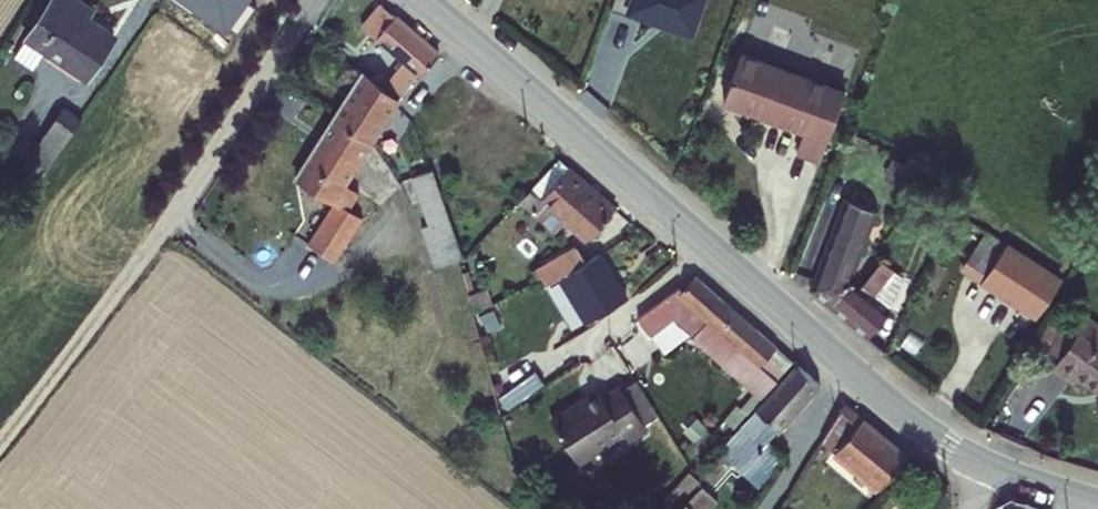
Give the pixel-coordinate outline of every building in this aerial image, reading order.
[(608,24),(626,30),(627,26),(650,34),(651,31),(663,35),(662,38),(687,46),(702,1),(699,0),(634,0),(634,1),(632,0),(615,0),(608,24)] [(405,57),(384,82),(399,92),(438,49),(392,8),(380,1),(363,21),(405,57)] [(24,35),(0,71),(0,110),(9,97),(50,125),(78,86),(53,69),(60,59),(24,35)] [(739,61),(724,108),(805,135),(799,156),(822,164),(845,96),(739,61)] [(361,68),(331,114),(371,140),(402,95),(399,92),(384,82),(361,68)] [(345,180),(371,140),(331,114),(291,172),(330,198),(302,240),(329,257),(360,215),(346,205),(357,189),(345,180)] [(22,152),(0,183),(0,210),(5,214),(41,164),(22,152)] [(563,211),(590,232),(617,201),(560,155),(548,170),(555,176),(545,187),(550,191),(555,186),(571,201),(563,211)] [(419,231),(431,272),(462,262),(430,171),(434,169),(432,161),(408,171),(427,229),(419,231)] [(533,187),(563,211),(571,201),(555,186),(550,191),(545,187),(555,176),(548,170),(533,187)] [(857,191),(835,188),(810,273),(812,275),(807,281),(828,298),(851,263),(861,228),(848,225),(857,191)] [(870,194),(857,191),(848,225),(861,228),(870,194)] [(956,262),(998,288),(1012,262),(1019,250),(978,226),(956,262)] [(578,239),(540,262),(550,278),(562,271),(588,255),(578,239)] [(886,244),(863,271),(851,263),(828,298),(827,300),(865,331),(891,295),(890,294),(906,261),(886,244)] [(562,271),(590,315),(628,290),(602,247),(588,255),(562,271)] [(1055,271),(1019,250),(1012,262),(1048,284),(1055,271)] [(998,288),(1033,308),(1048,284),(1012,262),(998,288)] [(671,308),(764,389),(798,355),(697,270),(681,288),(674,280),(631,312),(643,328),(671,308)] [(1089,309),(1059,361),(1075,372),(1080,365),(1097,377),(1097,314),(1089,309)] [(718,447),(753,481),(783,451),(766,434),(776,423),(780,426),(822,382),(798,360),(734,426),(736,428),(718,447)] [(506,387),(514,399),(549,373),(540,361),(506,387)] [(644,414),(657,406),(635,373),(623,382),(644,414)] [(533,420),(561,463),(621,424),(627,433),(648,419),(644,414),(623,382),(619,378),(587,399),(584,395),(559,411),(555,407),(533,420)] [(822,436),(880,484),(910,449),(846,396),(822,436)]
